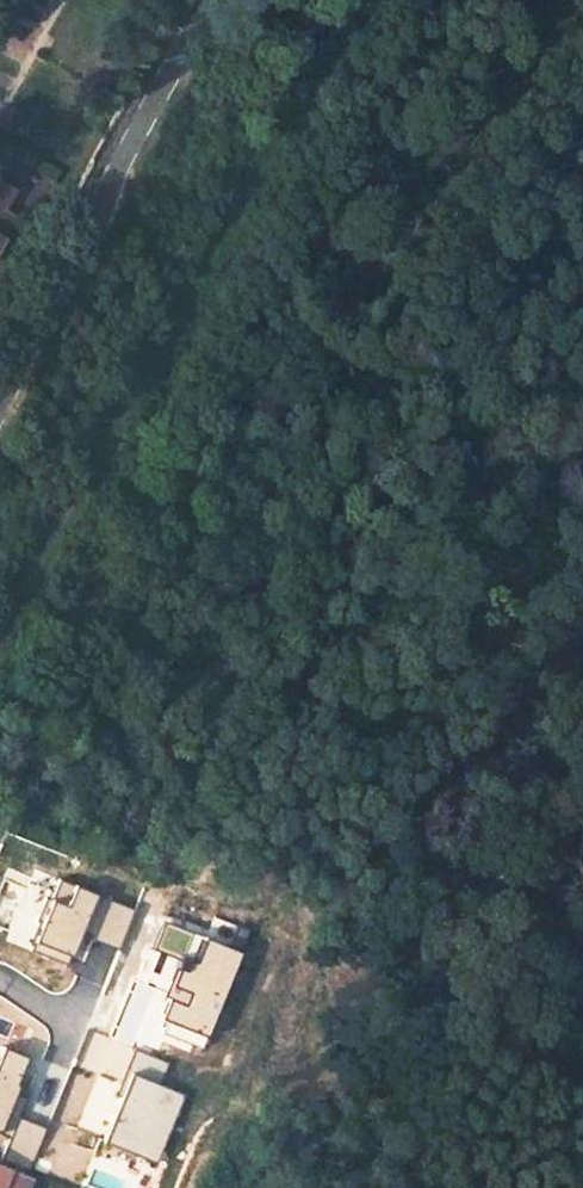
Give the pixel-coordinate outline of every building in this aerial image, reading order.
[(6,213),(16,197),(0,188),(0,210),(6,213)] [(12,216),(6,213),(0,210),(0,234),(12,216)] [(30,1179),(0,1167),(0,1187),(27,1187),(30,1179)]
